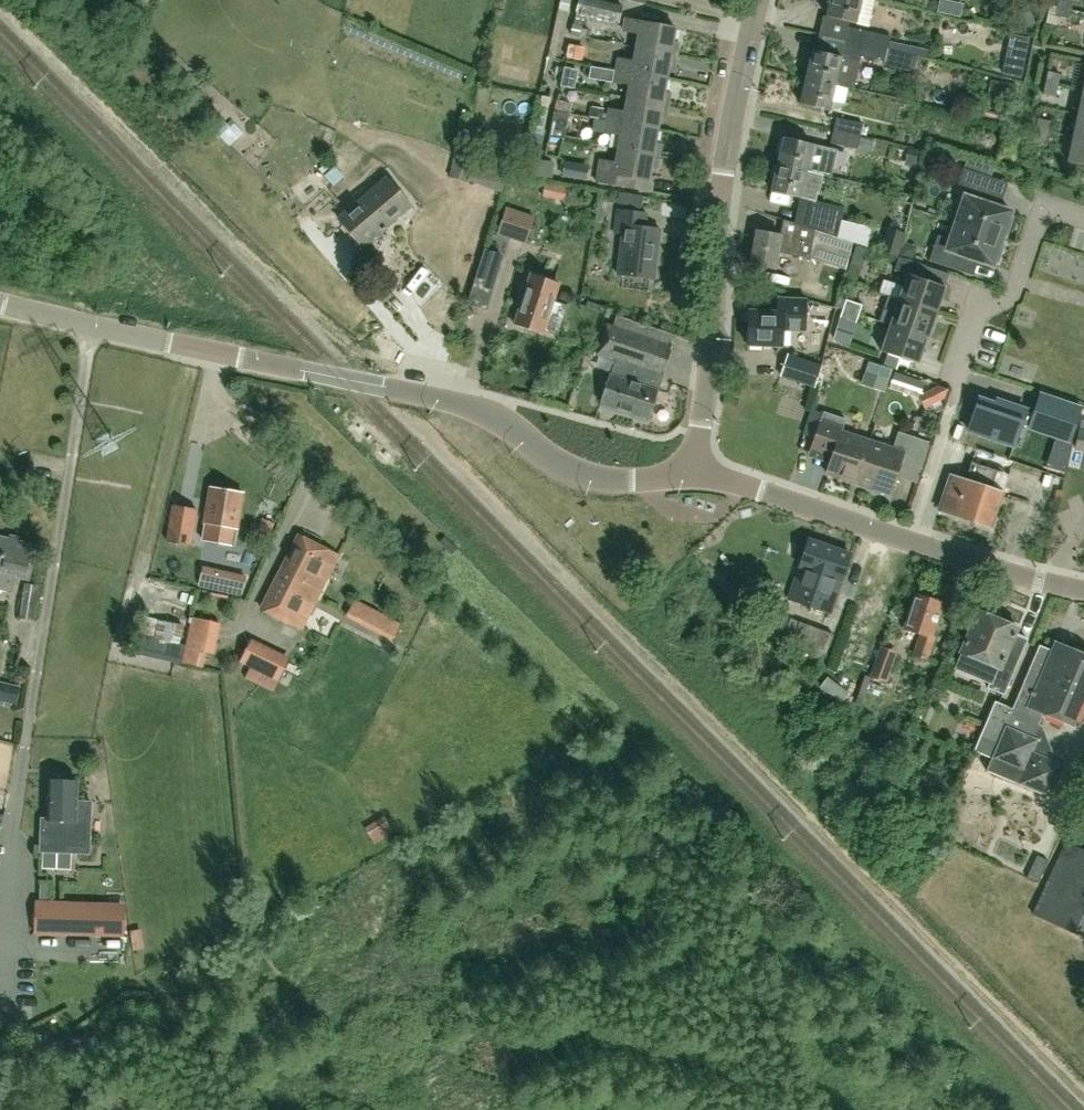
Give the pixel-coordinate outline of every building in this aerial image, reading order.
[(573,25),(582,27),(584,15),(618,22),(622,6),(596,0),(578,0),(573,25)] [(860,0),(824,0),(824,2),(827,5),(829,5),(826,18),(854,24),(860,0)] [(887,9),(909,16),(914,0),(890,0),(887,9)] [(709,22),(729,22),(729,9),(710,8),(709,22)] [(637,33),(635,47),(675,54),(677,43),(672,42),(674,28),(625,19),(623,31),(637,33)] [(889,37),(863,31),(847,27),(844,40),(886,49),(889,37)] [(860,57),(883,62),(886,49),(844,40),(840,58),(812,52),(806,78),(853,89),(860,57)] [(673,66),(675,54),(635,47),(632,61),(618,59),(616,70),(666,79),(668,65),(673,66)] [(663,93),(666,79),(616,70),(614,82),(629,84),(626,98),(666,106),(668,94),(663,93)] [(827,112),(833,85),(852,90),(853,89),(806,78),(799,106),(827,112)] [(1055,96),(1057,85),(1045,82),(1042,93),(1055,96)] [(664,117),(666,106),(626,98),(624,112),(609,110),(607,121),(656,130),(658,116),(664,117)] [(1078,114),(1073,138),(1083,141),(1083,116),(1078,114)] [(859,136),(862,124),(836,118),(834,130),(859,136)] [(654,144),(656,130),(607,121),(605,133),(619,136),(617,150),(657,157),(659,145),(654,144)] [(856,150),(859,136),(834,130),(830,144),(856,150)] [(837,150),(818,146),(811,145),(782,138),(776,165),(823,175),(823,174),(831,177),(833,165),(837,150)] [(1073,138),(1068,162),(1083,165),(1083,141),(1073,138)] [(656,167),(657,157),(617,150),(614,163),(599,161),(596,183),(632,190),(634,179),(647,181),(649,166),(656,167)] [(550,176),(552,162),(534,160),(532,174),(550,176)] [(508,175),(475,163),(468,181),(501,193),(508,175)] [(819,194),(823,175),(776,165),(770,192),(799,198),(800,198),(794,223),(853,242),(866,246),(871,228),(840,221),(844,207),(815,201),(817,193),(819,194)] [(966,188),(954,223),(1001,238),(1002,234),(1007,236),(1013,217),(1009,215),(1010,211),(982,202),(990,178),(963,168),(957,185),(966,188)] [(361,246),(409,205),(387,178),(338,219),(361,246)] [(506,207),(498,233),(526,242),(534,216),(506,207)] [(647,213),(617,209),(598,207),(596,224),(615,227),(614,232),(622,233),(617,274),(654,279),(660,229),(645,228),(647,213)] [(845,270),(853,242),(794,223),(783,220),(779,234),(757,230),(750,264),(774,269),(778,252),(809,257),(845,270)] [(999,243),(1001,238),(954,223),(949,239),(937,235),(928,261),(956,270),(961,255),(992,266),(993,262),(997,263),(1004,244),(999,243)] [(907,274),(898,300),(936,313),(944,287),(919,278),(923,266),(898,257),(894,270),(907,274)] [(962,263),(957,282),(980,288),(985,268),(962,263)] [(514,324),(542,334),(559,283),(530,274),(526,288),(523,287),(517,304),(520,305),(514,324)] [(856,294),(841,289),(838,301),(853,306),(856,294)] [(854,308),(869,315),(876,298),(861,291),(854,308)] [(806,331),(807,299),(777,298),(777,311),(749,310),(747,345),(782,346),(782,330),(806,331)] [(927,338),(936,313),(898,300),(890,326),(927,338)] [(851,323),(835,318),(832,330),(847,335),(851,323)] [(649,419),(672,345),(607,325),(598,354),(616,360),(612,374),(609,373),(600,404),(649,419)] [(918,364),(927,338),(890,326),(881,351),(918,364)] [(822,365),(787,353),(779,376),(814,388),(822,365)] [(865,374),(886,381),(890,371),(869,364),(865,374)] [(948,399),(951,389),(950,389),(942,387),(923,397),(929,408),(947,399),(948,399)] [(1067,428),(1069,415),(1083,418),(1083,395),(1057,389),(1050,425),(1067,428)] [(978,402),(967,434),(1018,450),(1028,418),(978,402)] [(814,439),(811,448),(832,455),(826,473),(855,483),(869,441),(841,432),(845,419),(823,412),(814,439)] [(1083,452),(1083,430),(1078,429),(1074,449),(1083,452)] [(916,483),(929,442),(898,432),(892,449),(869,441),(855,483),(863,486),(864,489),(873,492),(876,490),(889,494),(895,476),(916,483)] [(951,475),(939,510),(991,528),(1003,493),(991,489),(997,472),(971,463),(965,480),(951,475)] [(217,525),(236,528),(242,493),(210,487),(204,523),(202,538),(215,540),(217,525)] [(198,511),(173,507),(167,541),(192,546),(198,511)] [(300,629),(337,556),(298,536),(261,609),(300,629)] [(28,580),(36,546),(0,538),(0,590),(11,593),(15,576),(28,580)] [(829,613),(849,554),(808,540),(787,599),(829,613)] [(33,621),(38,586),(24,583),(19,619),(33,621)] [(931,635),(942,603),(914,594),(903,628),(919,633),(912,655),(926,659),(933,637),(931,635)] [(354,599),(346,615),(393,640),(401,624),(354,599)] [(979,611),(961,652),(954,667),(990,683),(988,688),(1003,695),(1027,639),(1015,634),(1018,628),(979,611)] [(184,622),(183,626),(157,619),(141,615),(132,651),(192,666),(196,652),(212,656),(214,648),(232,652),(237,623),(220,620),(218,629),(184,622)] [(799,622),(790,618),(781,638),(791,642),(791,644),(824,656),(833,634),(799,622)] [(248,643),(238,662),(277,682),(287,663),(248,643)] [(1083,696),(1083,656),(1056,644),(1053,651),(1040,646),(1013,710),(1006,707),(995,702),(980,736),(974,750),(991,758),(986,770),(1050,798),(1064,765),(1050,759),(1053,752),(1052,752),(1043,728),(1043,727),(1038,725),(1043,713),(1071,725),(1083,696)] [(870,677),(885,682),(894,655),(880,650),(870,677)] [(18,704),(22,686),(0,681),(0,700),(18,704)] [(90,802),(76,802),(77,782),(48,781),(47,819),(41,819),(40,851),(88,853),(90,802)] [(992,840),(1001,843),(1008,821),(999,819),(992,840)] [(1064,841),(1031,914),(1083,939),(1083,850),(1064,841)] [(1036,855),(1026,877),(1036,882),(1037,883),(1048,860),(1036,855)] [(35,907),(34,934),(123,937),(124,910),(35,907)]
